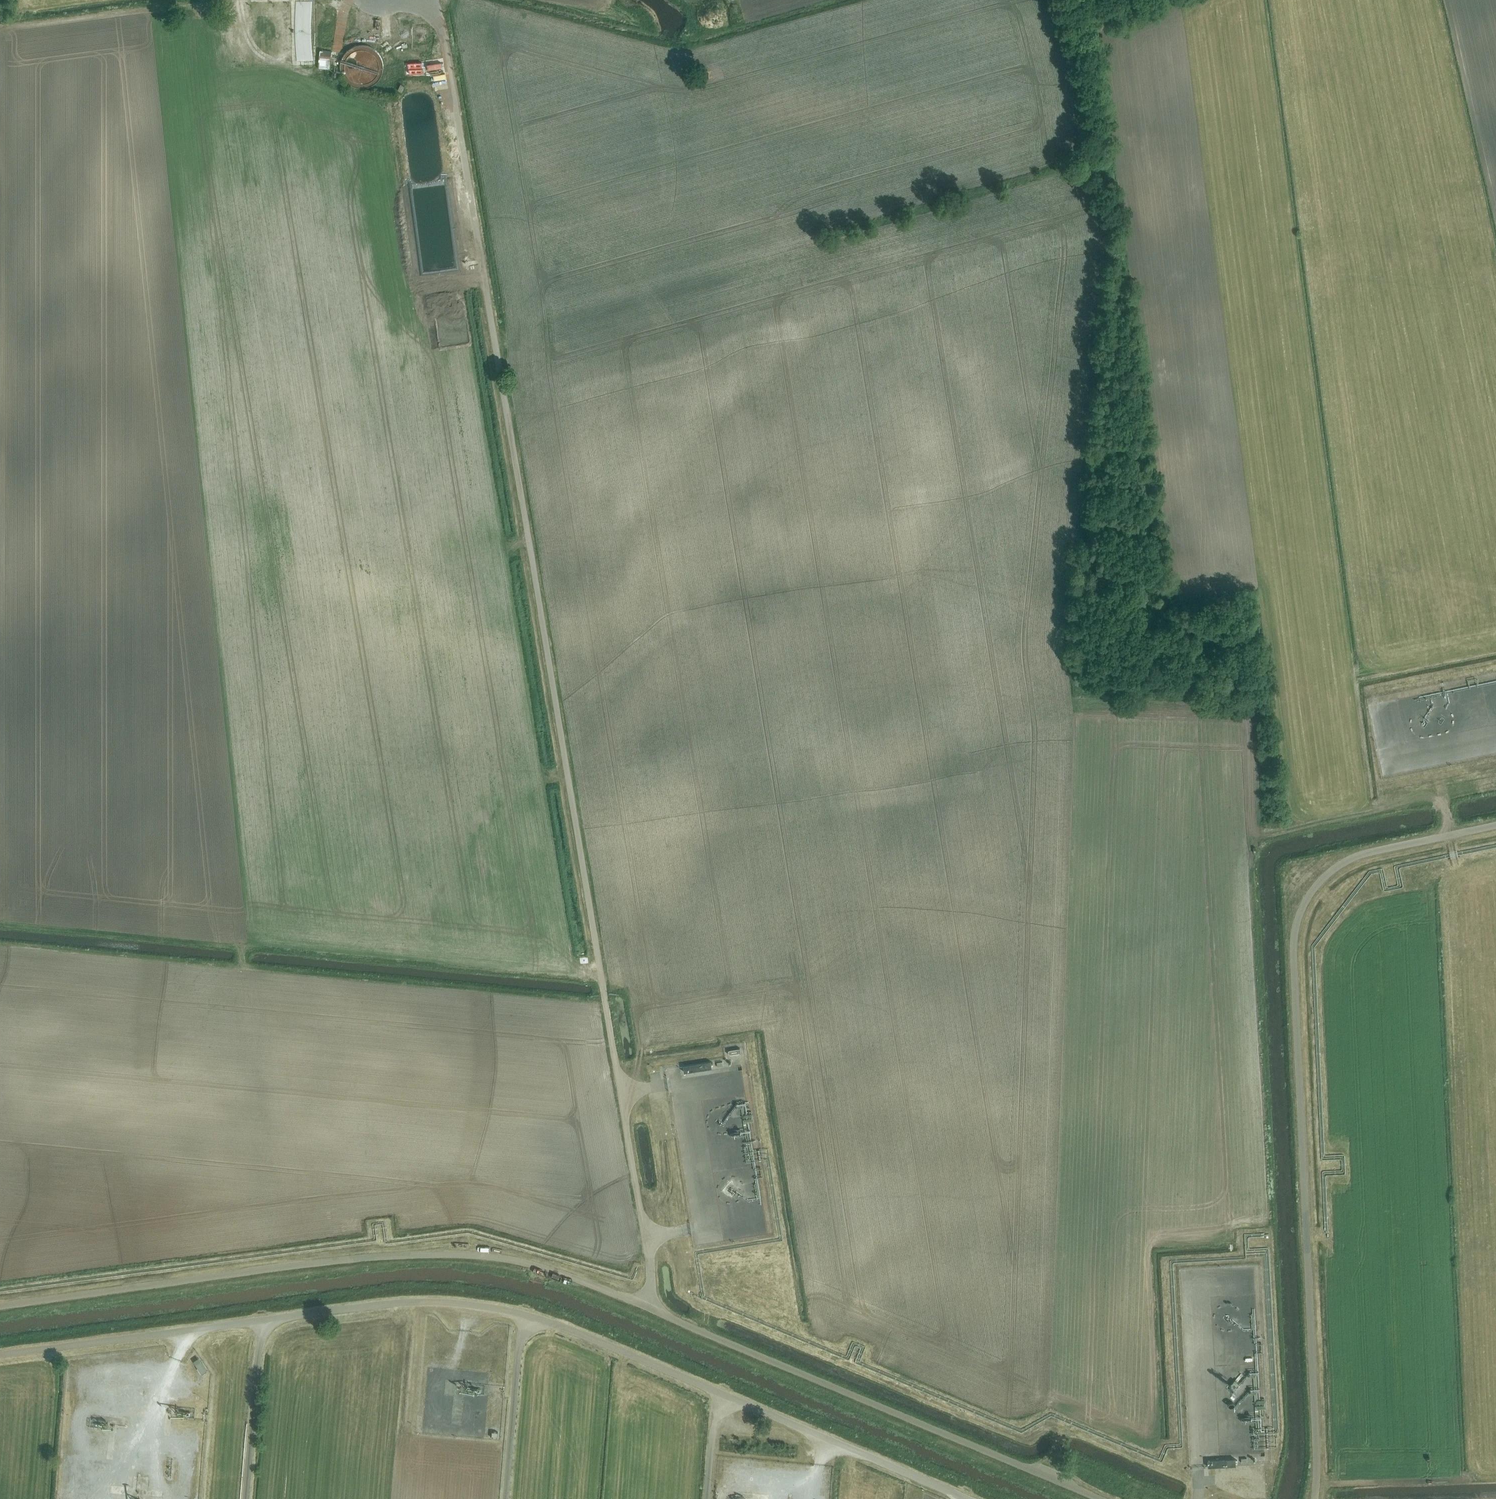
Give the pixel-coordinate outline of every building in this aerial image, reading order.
[(355,87),(362,88),(368,87),(374,84),(379,80),(382,74),(383,68),(383,61),(380,55),(376,50),(370,46),(363,45),(356,45),(350,48),(345,53),(341,59),(340,66),(341,73),(344,79),(349,84),(355,87)] [(320,68),(332,68),(333,55),(321,54),(320,68)] [(711,1061),(683,1066),(685,1073),(712,1069),(711,1061)] [(203,1360),(198,1363),(202,1373),(208,1370),(203,1360)] [(448,1378),(447,1387),(457,1389),(458,1380),(448,1378)] [(1254,1456),(1242,1457),(1243,1465),(1255,1463),(1254,1456)] [(1236,1458),(1207,1460),(1208,1467),(1236,1465),(1236,1458)]
